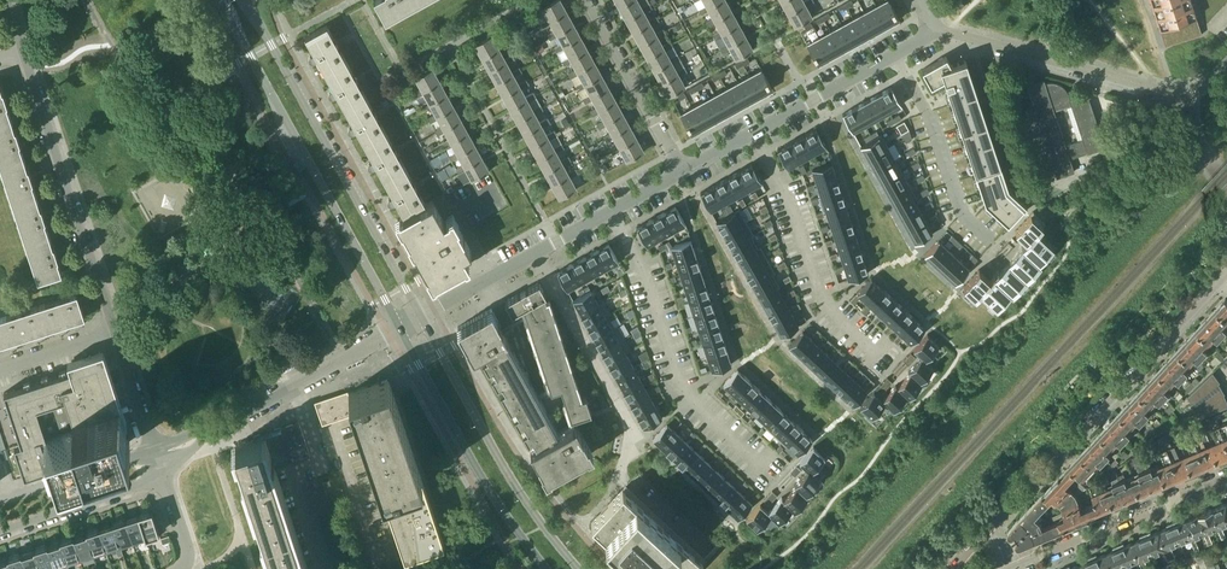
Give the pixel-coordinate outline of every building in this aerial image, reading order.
[(421,2),(420,0),(373,0),(385,22),(421,2)] [(542,24),(566,10),(561,0),(555,0),(542,7),(548,18),(541,22),(542,24)] [(626,19),(650,5),(649,3),(642,7),(638,0),(630,0),(619,6),(626,19)] [(719,0),(704,0),(707,5),(699,9),(700,11),(719,0)] [(731,10),(726,0),(719,0),(700,11),(702,14),(710,10),(714,18),(706,22),(707,23),(731,10)] [(787,12),(809,0),(805,0),(803,1),(803,0),(781,0),(787,12)] [(787,12),(795,25),(812,16),(806,6),(814,1),(813,0),(809,0),(787,12)] [(888,0),(885,0),(876,5),(887,25),(899,18),(888,0)] [(1155,16),(1174,10),(1171,0),(1165,0),(1152,4),(1155,16)] [(1191,0),(1171,0),(1174,10),(1192,4),(1191,0)] [(1192,4),(1174,10),(1178,22),(1196,16),(1192,4)] [(626,19),(633,31),(657,18),(656,16),(649,20),(644,12),(652,8),(650,5),(626,19)] [(887,25),(876,5),(864,11),(875,31),(887,25)] [(548,35),(549,37),(573,23),(566,10),(542,24),(543,27),(551,23),(555,30),(548,35)] [(714,36),(738,23),(731,10),(707,23),(709,27),(716,23),(721,30),(713,34),(714,36)] [(1178,22),(1174,10),(1155,16),(1159,28),(1178,22)] [(875,31),(864,11),(853,17),(864,37),(875,31)] [(526,15),(518,20),(521,25),(529,21),(526,15)] [(1196,16),(1178,22),(1159,28),(1162,36),(1163,35),(1166,45),(1202,34),(1196,16)] [(864,37),(853,17),(841,24),(852,44),(864,37)] [(633,31),(640,44),(664,30),(663,29),(656,33),(651,25),(659,20),(657,18),(633,31)] [(516,22),(509,26),(511,30),(518,26),(519,26),(516,22)] [(555,47),(556,49),(580,36),(573,23),(549,37),(551,40),(558,35),(562,43),(555,47)] [(721,49),(745,35),(738,23),(714,36),(716,39),(723,35),(728,43),(720,47),(721,49)] [(852,44),(841,24),(830,30),(841,50),(852,44)] [(316,58),(324,72),(346,60),(337,44),(346,39),(343,35),(335,40),(326,25),(304,37),(312,51),(310,53),(314,59),(316,58)] [(640,44),(647,57),(671,43),(664,30),(640,44)] [(841,50),(830,30),(819,36),(830,56),(841,50)] [(475,44),(482,57),(507,43),(505,41),(497,45),(492,35),(475,44)] [(730,48),(736,58),(753,49),(745,35),(721,49),(723,52),(730,48)] [(562,60),(563,62),(587,48),(580,36),(556,49),(558,52),(565,48),(569,56),(562,60)] [(830,56),(819,36),(807,43),(817,63),(830,56)] [(482,57),(489,70),(514,56),(513,55),(505,59),(500,50),(508,46),(507,43),(482,57)] [(538,43),(534,46),(538,53),(542,51),(538,43)] [(647,57),(654,69),(679,56),(678,54),(670,58),(665,50),(673,46),(671,43),(647,57)] [(569,73),(570,74),(594,61),(587,48),(563,62),(565,65),(572,61),(576,68),(569,73)] [(702,60),(698,53),(692,56),(696,63),(702,60)] [(946,55),(922,69),(931,85),(944,78),(947,87),(985,202),(1008,223),(1023,206),(1026,204),(1022,200),(1008,187),(973,81),(972,79),(971,76),(969,70),(968,68),(967,64),(967,62),(966,59),(963,60),(959,61),(957,62),(953,64),(951,64),(946,55)] [(489,70),(496,82),(521,69),(520,67),(512,71),(508,64),(515,59),(514,56),(489,70)] [(654,69),(661,82),(686,68),(679,56),(654,69)] [(355,76),(346,60),(324,72),(332,87),(330,88),(333,94),(336,93),(344,108),(366,96),(357,79),(365,75),(363,71),(355,76)] [(576,85),(577,87),(601,74),(594,61),(570,74),(571,78),(579,73),(583,81),(576,85)] [(414,92),(415,94),(440,81),(433,68),(416,78),(422,88),(414,92)] [(686,68),(661,82),(668,95),(685,86),(679,75),(687,71),(686,68)] [(761,68),(749,75),(760,95),(772,88),(761,68)] [(496,82),(503,95),(528,81),(527,80),(519,84),(514,76),(522,72),(521,69),(496,82)] [(583,98),(584,100),(608,86),(601,74),(577,87),(579,90),(586,86),(590,94),(583,98)] [(749,75),(737,81),(749,101),(760,95),(749,75)] [(1070,99),(1068,93),(1067,92),(1067,90),(1066,89),(1065,88),(1063,86),(1062,85),(1061,84),(1059,83),(1058,83),(1056,82),(1054,82),(1053,82),(1051,81),(1049,81),(1047,82),(1046,82),(1045,82),(1044,79),(1026,85),(1056,177),(1074,171),(1070,158),(1105,147),(1087,93),(1070,99)] [(447,93),(440,81),(415,94),(417,97),(424,93),(429,101),(421,105),(422,107),(447,93)] [(503,95),(510,108),(535,94),(534,92),(526,96),(522,89),(530,85),(528,81),(503,95)] [(737,81),(726,87),(737,107),(749,101),(737,81)] [(10,117),(0,86),(0,120),(10,117)] [(400,86),(390,91),(393,96),(403,91),(400,86)] [(590,111),(591,112),(615,99),(608,86),(584,100),(586,103),(593,99),(597,107),(590,111)] [(892,86),(879,93),(889,111),(902,104),(892,86)] [(737,107),(726,87),(715,94),(726,114),(737,107)] [(428,117),(429,119),(454,106),(447,93),(422,107),(424,110),(432,106),(436,113),(428,117)] [(879,93),(867,99),(877,117),(889,111),(879,93)] [(510,108),(517,120),(542,107),(541,105),(533,109),(528,101),(536,97),(535,94),(510,108)] [(726,114),(715,94),(703,100),(714,120),(726,114)] [(356,129),(364,144),(386,131),(377,115),(385,110),(383,107),(375,111),(366,96),(344,108),(352,122),(350,124),(353,130),(356,129)] [(597,123),(598,125),(622,112),(615,99),(591,112),(593,115),(600,111),(604,119),(597,123)] [(867,99),(855,106),(865,124),(877,117),(867,99)] [(703,100),(692,106),(703,126),(714,120),(703,100)] [(461,119),(454,106),(429,119),(431,123),(439,119),(443,126),(435,130),(436,132),(461,119)] [(703,126),(692,106),(680,113),(691,133),(703,126)] [(855,106),(843,113),(853,131),(865,124),(855,106)] [(517,120),(524,133),(549,119),(548,117),(540,122),(535,114),(543,109),(542,107),(517,120)] [(604,136),(605,138),(629,124),(622,112),(598,125),(600,128),(607,124),(611,132),(604,136)] [(10,117),(0,120),(0,163),(23,156),(10,117)] [(570,125),(566,117),(561,120),(565,127),(570,125)] [(442,143),(443,145),(468,131),(461,119),(436,132),(438,135),(446,131),(450,139),(442,143)] [(524,133),(531,145),(556,132),(555,130),(547,135),(542,127),(550,122),(549,119),(524,133)] [(636,137),(629,124),(605,138),(607,141),(614,137),(618,145),(611,149),(612,150),(636,137)] [(804,135),(814,153),(827,146),(817,128),(804,135)] [(909,128),(901,133),(904,137),(911,133),(909,128)] [(395,147),(386,131),(364,144),(372,158),(369,160),(373,166),(376,164),(384,179),(406,167),(397,151),(405,146),(403,143),(395,147)] [(453,144),(457,152),(449,156),(450,157),(475,144),(468,131),(443,145),(445,148),(453,144)] [(531,145),(538,158),(563,145),(562,143),(554,147),(550,139),(557,135),(556,132),(531,145)] [(869,140),(860,145),(868,157),(888,146),(881,133),(877,136),(873,138),(869,140)] [(911,133),(904,137),(906,141),(912,138),(911,133)] [(791,142),(801,160),(814,153),(804,135),(791,142)] [(643,150),(636,137),(612,150),(614,153),(621,149),(627,160),(643,150)] [(778,149),(788,167),(801,160),(791,142),(778,149)] [(433,143),(426,147),(429,151),(435,148),(433,143)] [(456,168),(457,170),(481,156),(475,144),(450,157),(452,161),(460,157),(464,164),(456,168)] [(538,158),(545,171),(570,157),(569,156),(561,160),(557,152),(564,148),(563,145),(538,158)] [(888,146),(868,157),(874,169),(895,158),(888,146)] [(439,155),(430,159),(435,167),(443,163),(439,155)] [(23,156),(0,163),(0,165),(12,202),(36,195),(23,156)] [(489,170),(481,156),(457,170),(458,170),(459,173),(467,169),(472,179),(489,170)] [(545,171),(552,183),(577,170),(576,168),(568,172),(564,165),(571,160),(570,157),(545,171)] [(895,158),(874,169),(881,181),(902,170),(895,158)] [(837,176),(832,161),(812,167),(817,183),(837,176)] [(739,171),(749,189),(762,181),(752,163),(739,171)] [(454,164),(445,169),(447,172),(448,174),(449,175),(458,170),(457,170),(456,168),(454,164)] [(406,167),(384,179),(392,194),(389,195),(392,201),(395,200),(404,215),(425,203),(416,186),(424,182),(423,178),(414,183),(406,167)] [(445,169),(438,172),(442,179),(449,175),(448,174),(447,172),(445,169)] [(577,170),(552,183),(559,197),(576,187),(570,177),(578,173),(577,170)] [(902,170),(881,181),(888,193),(908,182),(902,170)] [(736,196),(749,189),(739,171),(726,178),(736,196)] [(841,190),(837,176),(817,183),(822,196),(841,190)] [(714,185),(724,203),(736,196),(726,178),(714,185)] [(908,182),(888,193),(894,205),(912,195),(915,194),(908,182)] [(701,192),(711,210),(724,203),(714,185),(701,192)] [(846,203),(841,190),(822,196),(826,210),(846,203)] [(49,234),(36,195),(12,202),(25,241),(49,234)] [(912,195),(894,205),(901,217),(919,207),(912,195)] [(433,284),(468,264),(463,255),(471,250),(458,226),(459,226),(453,214),(448,217),(449,218),(444,221),(432,200),(404,215),(397,219),(414,251),(427,274),(433,284)] [(826,210),(831,224),(851,217),(846,203),(826,210)] [(675,206),(662,213),(672,232),(685,224),(675,206)] [(919,207),(901,217),(908,229),(926,219),(919,207)] [(739,208),(716,221),(723,234),(746,221),(739,208)] [(979,269),(961,288),(973,299),(980,291),(996,306),(1010,291),(1012,292),(1041,261),(1039,260),(1053,245),(1037,230),(1045,222),(1033,211),(1015,230),(1026,240),(1017,249),(1020,251),(1000,272),(998,270),(990,279),(979,269)] [(662,213),(649,220),(659,239),(672,232),(662,213)] [(831,224),(836,237),(855,231),(851,217),(831,224)] [(926,219),(908,229),(915,242),(933,232),(926,219)] [(649,220),(636,228),(646,246),(659,239),(649,220)] [(746,221),(723,234),(730,246),(751,235),(751,236),(754,234),(746,221)] [(840,251),(860,245),(855,231),(836,237),(840,251)] [(61,273),(49,234),(25,241),(38,280),(61,273)] [(751,235),(730,246),(737,259),(758,247),(751,236),(751,235)] [(951,235),(948,238),(953,243),(957,240),(951,235)] [(938,238),(924,253),(934,263),(948,248),(938,238)] [(676,259),(695,253),(691,239),(671,245),(676,259)] [(608,243),(596,250),(606,268),(619,261),(608,243)] [(961,244),(958,248),(963,253),(967,249),(961,244)] [(845,265),(864,258),(860,245),(840,251),(845,265)] [(758,247),(737,259),(745,272),(768,259),(760,246),(758,247)] [(948,248),(934,263),(944,273),(958,258),(948,248)] [(967,249),(963,253),(969,258),(972,254),(967,249)] [(593,275),(606,268),(596,250),(583,257),(593,275)] [(700,267),(695,253),(676,259),(680,273),(700,267)] [(583,257),(570,264),(580,282),(593,275),(583,257)] [(845,265),(849,278),(869,272),(864,258),(845,265)] [(958,258),(944,273),(955,283),(969,268),(958,258)] [(768,259),(745,272),(752,284),(772,273),(773,273),(775,272),(768,259)] [(567,289),(580,282),(570,264),(557,271),(567,289)] [(620,264),(614,267),(618,274),(624,271),(620,264)] [(704,281),(700,267),(680,273),(685,287),(704,281)] [(772,273),(752,284),(759,297),(777,287),(780,286),(773,273),(772,273)] [(858,293),(869,303),(883,288),(872,278),(858,293)] [(709,294),(704,281),(685,287),(689,301),(709,294)] [(539,282),(505,301),(509,307),(512,313),(523,307),(524,308),(551,391),(561,388),(571,419),(591,413),(586,396),(582,398),(549,299),(546,300),(545,295),(546,295),(539,282)] [(607,285),(601,288),(604,293),(610,290),(607,285)] [(777,287),(759,297),(766,310),(784,300),(777,287)] [(869,303),(879,313),(893,298),(883,288),(869,303)] [(598,302),(591,290),(573,300),(580,313),(603,300),(603,299),(598,302)] [(46,328),(85,316),(77,292),(38,305),(46,328)] [(709,294),(689,301),(694,315),(713,308),(709,294)] [(856,295),(851,300),(854,303),(859,298),(856,295)] [(1226,297),(1217,307),(1226,317),(1226,298),(1226,297)] [(879,313),(890,323),(904,308),(893,298),(879,313)] [(610,313),(603,300),(580,313),(587,325),(610,313)] [(784,300),(766,310),(773,323),(791,312),(784,300)] [(46,328),(38,305),(0,317),(0,321),(7,341),(46,328)] [(870,308),(867,305),(862,310),(865,314),(870,308)] [(1226,324),(1226,317),(1217,307),(1216,306),(1214,308),(1215,308),(1207,317),(1226,335),(1226,328),(1225,326),(1226,324)] [(538,462),(546,478),(592,453),(583,437),(576,423),(557,434),(504,339),(508,337),(500,324),(495,315),(491,308),(457,327),(466,343),(473,356),(479,353),(532,448),(530,449),(538,462)] [(632,308),(625,312),(629,318),(634,315),(632,308)] [(718,322),(713,308),(694,315),(698,329),(718,322)] [(890,323),(900,333),(914,317),(904,308),(890,323)] [(791,312),(773,323),(780,335),(798,325),(791,312)] [(610,313),(587,325),(594,338),(617,325),(614,326),(608,314),(610,313)] [(877,315),(872,320),(876,323),(881,318),(877,315)] [(1198,327),(1213,340),(1216,336),(1219,339),(1223,334),(1226,337),(1226,336),(1226,335),(1207,317),(1207,316),(1205,319),(1198,327)] [(911,343),(925,328),(914,317),(900,333),(911,343)] [(718,322),(698,329),(703,342),(723,336),(718,322)] [(601,351),(624,338),(617,325),(594,338),(601,351)] [(886,333),(891,328),(888,325),(883,330),(886,333)] [(1206,347),(1213,340),(1198,327),(1197,326),(1195,328),(1196,329),(1189,336),(1206,352),(1209,355),(1211,352),(1206,347)] [(813,334),(816,338),(821,332),(818,329),(813,334)] [(641,335),(639,330),(632,333),(635,338),(641,335)] [(814,340),(803,330),(789,345),(800,355),(814,340)] [(922,356),(926,359),(940,344),(928,334),(915,348),(922,356)] [(902,338),(898,335),(893,340),(897,343),(902,338)] [(727,350),(723,336),(703,342),(707,356),(727,350)] [(1209,355),(1206,352),(1189,336),(1188,337),(1186,339),(1187,339),(1180,346),(1194,360),(1198,356),(1201,359),(1204,355),(1206,357),(1209,355)] [(608,363),(631,350),(624,338),(601,351),(608,363)] [(823,344),(827,348),(832,342),(828,339),(823,344)] [(814,340),(800,355),(810,365),(824,350),(814,340)] [(1187,368),(1194,360),(1180,346),(1178,348),(1178,347),(1176,349),(1177,350),(1171,356),(1188,372),(1190,370),(1187,368)] [(70,370),(14,386),(3,390),(21,443),(14,445),(24,476),(57,465),(59,471),(60,472),(78,466),(77,465),(96,459),(94,453),(111,447),(112,450),(130,444),(129,442),(130,441),(127,433),(124,423),(127,422),(120,402),(103,349),(67,361),(70,370)] [(834,354),(837,358),(842,352),(839,349),(834,354)] [(631,350),(608,363),(615,376),(633,366),(626,354),(632,351),(631,350)] [(732,364),(727,350),(707,356),(712,370),(732,364)] [(835,360),(824,350),(810,365),(821,375),(835,360)] [(645,351),(638,354),(642,361),(648,358),(649,357),(645,351)] [(907,356),(912,361),(916,357),(911,352),(907,356)] [(1221,360),(1225,356),(1220,352),(1216,355),(1221,360)] [(904,360),(909,364),(912,361),(907,356),(904,360)] [(911,372),(920,381),(934,366),(926,359),(922,356),(909,370),(911,372)] [(1181,380),(1188,372),(1171,356),(1169,358),(1168,358),(1167,360),(1162,366),(1176,379),(1178,377),(1181,380)] [(642,362),(645,368),(650,365),(648,358),(642,361),(642,362)] [(848,367),(853,362),(849,359),(844,364),(848,367)] [(835,360),(821,375),(823,377),(831,385),(846,370),(835,360)] [(622,389),(640,379),(633,366),(615,376),(622,389)] [(1168,388),(1176,379),(1162,366),(1159,369),(1159,368),(1157,370),(1158,371),(1153,376),(1173,394),(1168,388)] [(737,369),(723,384),(734,394),(748,378),(737,369)] [(863,372),(860,369),(855,374),(858,377),(863,372)] [(856,380),(846,370),(831,385),(842,395),(856,380)] [(897,387),(907,396),(909,397),(922,383),(920,381),(911,372),(897,387)] [(1213,372),(1187,396),(1193,402),(1219,383),(1221,382),(1213,372)] [(1148,381),(1144,386),(1158,399),(1159,398),(1161,401),(1165,397),(1168,400),(1173,394),(1153,376),(1150,379),(1149,379),(1147,380),(1148,381)] [(1195,386),(1200,380),(1196,377),(1191,382),(1195,386)] [(748,378),(734,394),(744,403),(759,388),(748,378)] [(884,381),(889,386),(892,382),(887,378),(884,381)] [(344,393),(314,404),(321,425),(351,415),(354,414),(380,491),(402,559),(442,546),(420,478),(387,379),(348,392),(344,393)] [(629,401),(647,391),(640,379),(622,389),(629,401)] [(866,384),(869,388),(874,382),(871,379),(866,384)] [(856,380),(842,395),(853,405),(867,390),(856,380)] [(885,389),(889,386),(884,381),(881,385),(885,389)] [(1189,391),(1195,386),(1191,382),(1186,387),(1189,391)] [(1193,402),(1191,404),(1195,411),(1196,410),(1225,394),(1226,393),(1219,383),(1193,402)] [(882,393),(885,389),(881,385),(877,388),(882,393)] [(884,400),(885,402),(894,410),(907,396),(897,387),(895,385),(882,399),(884,400)] [(1149,409),(1158,399),(1144,386),(1140,390),(1139,389),(1138,391),(1139,391),(1135,396),(1149,409)] [(759,388),(744,403),(755,413),(769,398),(759,388)] [(636,414),(654,404),(647,391),(629,401),(636,414)] [(860,407),(871,417),(885,402),(884,400),(882,399),(874,391),(860,407)] [(1194,411),(1198,419),(1226,407),(1226,400),(1225,394),(1196,410),(1195,411),(1194,411)] [(1148,409),(1149,409),(1135,396),(1130,400),(1128,401),(1129,402),(1126,405),(1143,422),(1151,412),(1148,409)] [(769,398),(755,413),(766,423),(780,408),(769,398)] [(735,403),(732,406),(737,412),(740,408),(735,403)] [(662,417),(654,404),(636,414),(644,427),(662,417)] [(1141,424),(1143,422),(1126,405),(1121,411),(1120,410),(1118,412),(1119,412),(1116,415),(1131,429),(1138,421),(1141,424)] [(775,435),(791,418),(780,408),(766,423),(764,425),(775,435)] [(1128,431),(1131,429),(1116,415),(1107,425),(1124,441),(1131,434),(1128,431)] [(791,418),(775,435),(786,446),(788,444),(802,429),(791,418)] [(1155,429),(1161,422),(1157,418),(1151,424),(1155,429)] [(299,420),(280,426),(292,461),(310,455),(299,420)] [(663,448),(678,433),(667,423),(652,438),(663,448)] [(1149,435),(1155,429),(1151,424),(1145,431),(1149,435)] [(1122,444),(1124,441),(1107,425),(1098,435),(1112,448),(1119,441),(1122,444)] [(1181,429),(1185,438),(1194,435),(1190,425),(1181,429)] [(292,461),(280,426),(262,432),(253,435),(255,440),(235,446),(275,568),(305,568),(272,467),(281,464),(292,461)] [(1226,459),(1226,444),(1221,429),(1219,426),(1212,429),(1217,440),(1211,442),(1220,462),(1226,459)] [(802,429),(788,444),(798,454),(812,438),(802,429)] [(663,448),(674,458),(688,443),(678,433),(663,448)] [(1193,437),(1195,441),(1207,467),(1220,462),(1211,442),(1206,444),(1201,434),(1193,437)] [(1109,451),(1112,448),(1098,435),(1089,445),(1106,460),(1112,454),(1109,451)] [(1167,446),(1171,444),(1167,435),(1163,437),(1167,446)] [(1167,446),(1163,437),(1158,439),(1162,448),(1167,446)] [(1207,467),(1195,441),(1193,437),(1186,440),(1190,450),(1185,453),(1193,473),(1207,467)] [(1138,439),(1132,445),(1137,450),(1143,444),(1138,439)] [(699,453),(688,443),(674,458),(685,468),(699,453)] [(1089,445),(1080,454),(1094,467),(1100,461),(1103,464),(1106,460),(1089,445)] [(1167,448),(1169,452),(1180,479),(1193,473),(1185,453),(1179,455),(1175,445),(1167,448)] [(813,446),(799,461),(807,469),(808,469),(811,472),(811,471),(825,457),(819,451),(813,446)] [(822,448),(819,451),(825,457),(828,454),(822,448)] [(1167,484),(1180,479),(1169,452),(1167,448),(1160,451),(1164,461),(1159,463),(1167,484)] [(1126,450),(1122,454),(1127,458),(1135,452),(1133,450),(1129,453),(1126,450)] [(1140,454),(1147,471),(1155,489),(1167,484),(1159,463),(1152,466),(1146,451),(1140,454)] [(709,463),(699,453),(685,468),(695,478),(709,463)] [(1084,477),(1094,467),(1080,454),(1068,469),(1077,477),(1080,473),(1084,477)] [(1132,475),(1134,479),(1141,495),(1155,489),(1147,471),(1140,454),(1133,457),(1139,472),(1132,475)] [(1115,466),(1120,461),(1114,456),(1109,461),(1115,466)] [(706,488),(720,473),(709,463),(695,478),(706,488)] [(807,469),(794,483),(796,485),(796,484),(806,494),(806,493),(820,479),(811,471),(811,472),(808,469),(807,469)] [(1088,488),(1077,477),(1068,469),(1053,484),(1069,501),(1076,496),(1088,488)] [(637,471),(606,505),(591,521),(642,568),(698,568),(718,547),(637,471)] [(716,498),(730,483),(720,473),(706,488),(716,498)] [(1128,501),(1141,495),(1134,479),(1132,475),(1119,481),(1128,501)] [(323,484),(321,477),(306,482),(308,489),(323,484)] [(1106,486),(1108,490),(1115,506),(1128,501),(1119,481),(1106,486)] [(716,498),(727,508),(741,493),(730,483),(716,498)] [(308,489),(311,496),(326,491),(323,484),(308,489)] [(783,498),(783,499),(792,508),(794,510),(808,495),(806,493),(806,494),(796,484),(796,485),(783,498)] [(1046,505),(1047,505),(1051,501),(1052,502),(1054,500),(1053,499),(1055,497),(1063,505),(1069,501),(1053,484),(1037,501),(1044,508),(1046,505)] [(1092,492),(1097,505),(1100,513),(1105,511),(1115,506),(1108,490),(1106,486),(1092,492)] [(326,491),(311,496),(313,503),(328,498),(326,491)] [(752,503),(741,493),(727,508),(738,518),(752,503)] [(1079,522),(1100,513),(1097,505),(1083,511),(1076,496),(1069,501),(1079,522)] [(768,511),(771,514),(779,522),(792,508),(783,499),(783,498),(781,497),(768,511)] [(313,503),(315,509),(330,504),(328,498),(313,503)] [(1037,501),(1011,529),(1010,530),(1010,531),(1010,532),(1010,533),(1010,534),(1011,535),(1012,536),(1013,536),(1014,536),(1015,536),(1016,536),(1017,536),(1017,535),(1020,534),(1031,526),(1041,520),(1042,520),(1038,517),(1037,518),(1036,517),(1047,505),(1046,505),(1044,508),(1037,501)] [(1079,522),(1069,501),(1063,505),(1062,506),(1064,510),(1053,514),(1056,522),(1054,523),(1057,532),(1059,531),(1079,522)] [(771,514),(768,511),(760,504),(760,503),(746,518),(757,529),(771,514)] [(330,504),(315,509),(317,516),(332,511),(330,504)] [(1226,523),(1226,513),(1223,504),(1209,510),(1217,528),(1218,527),(1222,538),(1226,537),(1222,526),(1226,523)] [(138,514),(138,515),(145,537),(146,540),(160,535),(159,532),(152,509),(138,514)] [(1208,532),(1217,528),(1209,510),(1196,515),(1203,533),(1204,533),(1208,544),(1212,543),(1208,532)] [(317,516),(320,523),(335,518),(332,511),(317,516)] [(134,543),(146,540),(145,537),(138,515),(126,519),(133,541),(134,543)] [(1194,537),(1203,533),(1196,515),(1182,521),(1189,539),(1190,539),(1195,551),(1199,549),(1194,537)] [(112,522),(112,524),(119,545),(120,548),(134,543),(133,541),(126,519),(126,518),(112,522)] [(335,518),(320,523),(322,530),(337,525),(335,518)] [(1037,540),(1053,534),(1057,532),(1054,523),(1044,527),(1041,520),(1031,526),(1037,540)] [(1179,522),(1178,520),(1167,524),(1168,527),(1175,545),(1189,539),(1182,521),(1179,522)] [(112,524),(100,528),(107,549),(108,552),(117,549),(119,554),(122,553),(120,548),(119,545),(112,524)] [(322,530),(324,537),(339,532),(337,525),(322,530)] [(86,531),(86,532),(93,554),(94,557),(95,556),(95,553),(106,550),(107,553),(108,552),(107,549),(100,528),(100,526),(86,531)] [(1031,526),(1020,534),(1021,536),(1019,538),(1018,538),(1018,539),(1017,540),(1017,541),(1017,542),(1017,543),(1018,544),(1018,545),(1019,545),(1020,546),(1021,546),(1022,546),(1023,546),(1037,540),(1031,526)] [(1172,546),(1175,545),(1168,527),(1154,533),(1162,551),(1164,550),(1168,561),(1176,558),(1172,546)] [(1148,556),(1162,551),(1154,533),(1152,534),(1151,531),(1140,535),(1141,538),(1140,539),(1148,556)] [(86,532),(74,536),(82,561),(94,557),(93,554),(86,532)] [(339,532),(324,537),(326,544),(341,539),(339,532)] [(82,561),(74,536),(73,535),(60,539),(60,541),(68,565),(69,565),(69,562),(80,559),(80,561),(82,561)] [(160,537),(162,543),(171,541),(169,535),(160,537)] [(326,544),(328,551),(344,546),(341,539),(326,544)] [(1148,556),(1140,539),(1127,545),(1134,562),(1137,561),(1140,568),(1149,568),(1145,558),(1148,556)] [(48,545),(55,568),(69,568),(68,565),(60,541),(48,545)] [(1120,568),(1134,562),(1127,545),(1125,545),(1124,542),(1113,547),(1114,550),(1113,550),(1120,568)] [(48,545),(47,544),(33,548),(34,550),(40,568),(47,568),(53,567),(54,568),(55,568),(48,545)] [(344,546),(328,551),(331,558),(346,553),(344,546)] [(22,553),(27,568),(40,568),(34,550),(22,553)] [(1120,568),(1113,550),(1099,556),(1104,568),(1118,568),(1120,568)] [(1217,568),(1222,568),(1219,563),(1215,564),(1211,551),(1210,552),(1217,568)] [(22,553),(21,552),(7,556),(8,558),(12,568),(27,568),(22,553)] [(1210,552),(1197,556),(1202,568),(1217,568),(1210,552)] [(331,558),(333,565),(348,560),(346,553),(331,558)] [(1099,556),(1098,556),(1097,553),(1086,558),(1087,561),(1085,562),(1088,568),(1104,568),(1099,556)] [(0,561),(0,568),(12,568),(8,558),(0,561)] [(333,565),(334,568),(343,568),(350,566),(348,560),(333,565)]
